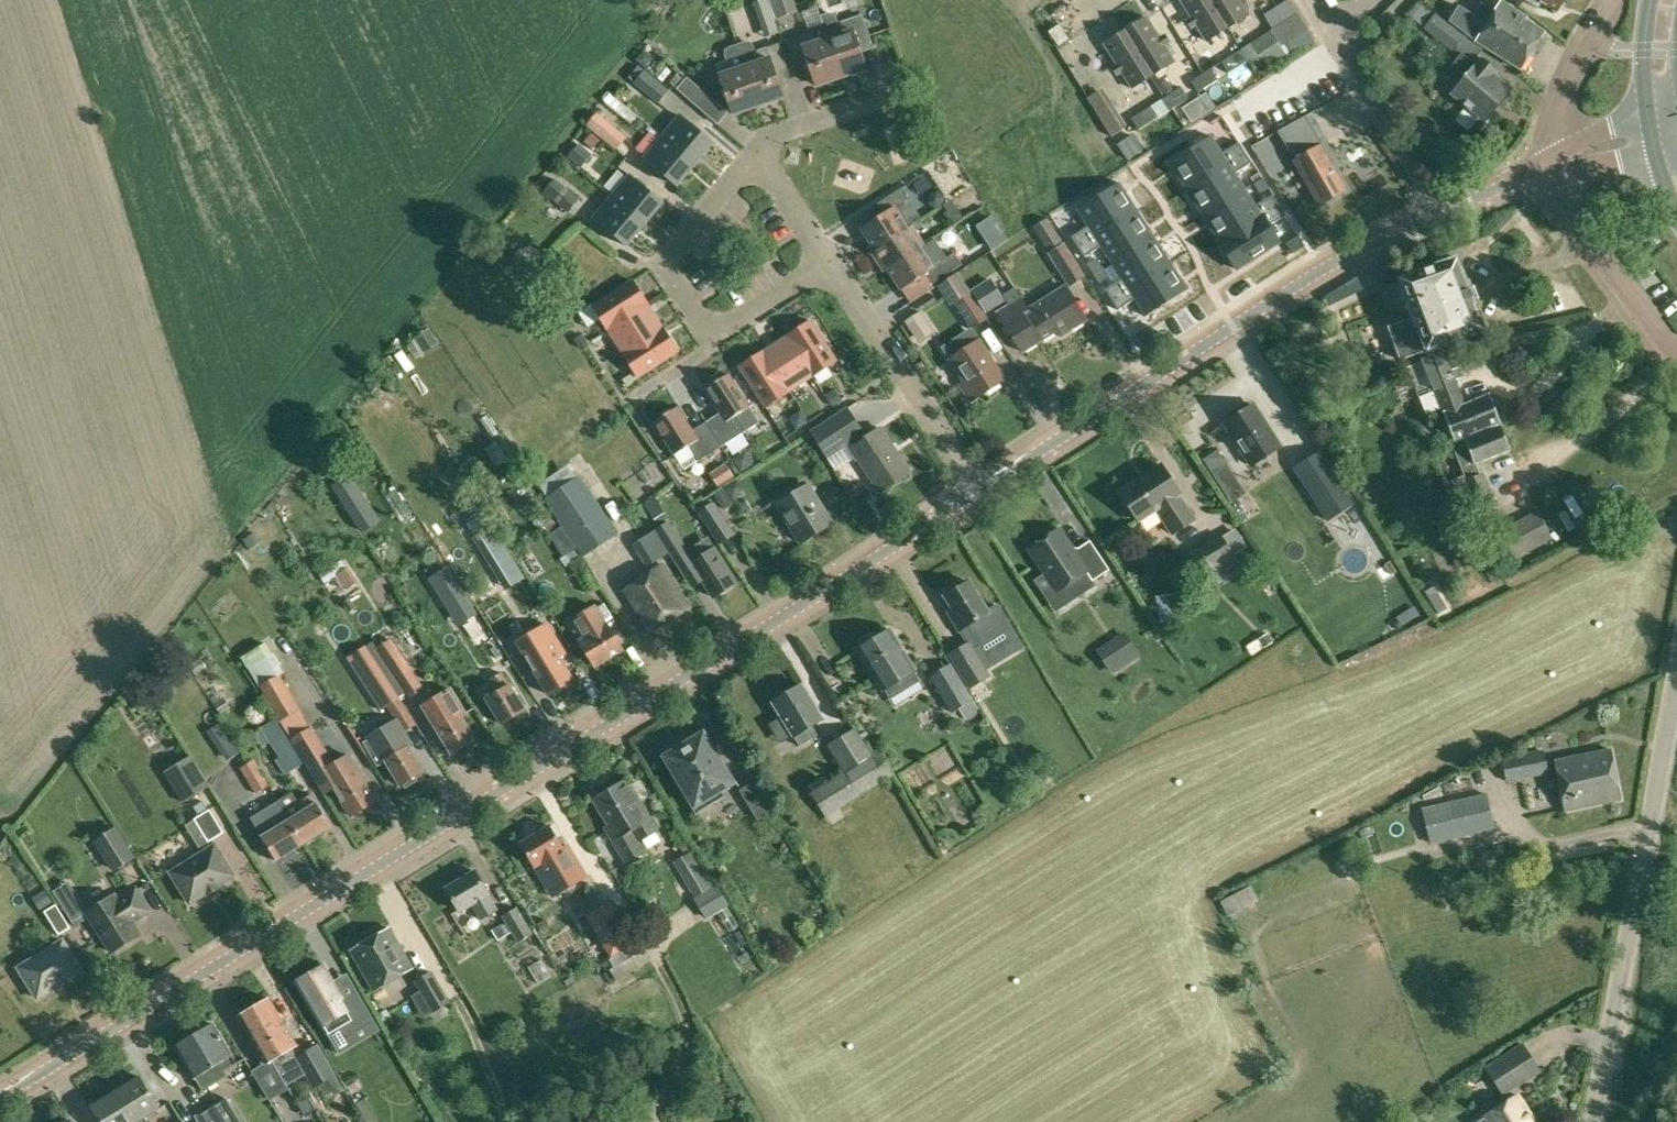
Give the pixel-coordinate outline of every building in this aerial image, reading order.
[(770,0),(759,0),(754,2),(759,14),(773,9),(770,1),(770,0)] [(776,17),(797,10),(793,0),(770,0),(770,1),(773,9),(776,17)] [(1229,27),(1212,0),(1181,0),(1192,17),(1188,20),(1193,28),(1197,25),(1207,41),(1229,27)] [(1229,27),(1250,13),(1242,0),(1212,0),(1229,27)] [(1558,9),(1563,0),(1543,0),(1558,9)] [(1450,21),(1477,42),(1478,41),(1521,68),(1544,31),(1518,15),(1520,12),(1503,1),(1496,12),(1483,5),(1476,16),(1460,5),(1450,21)] [(1437,15),(1420,2),(1409,16),(1426,29),(1437,15)] [(822,17),(824,21),(843,77),(868,68),(860,44),(872,39),(863,14),(837,23),(836,20),(832,17),(826,16),(822,17)] [(1278,41),(1258,54),(1249,60),(1256,72),(1311,37),(1297,14),(1284,23),(1271,31),(1278,41)] [(1426,29),(1454,50),(1465,36),(1437,15),(1426,29)] [(1125,31),(1153,75),(1175,62),(1165,46),(1169,43),(1164,35),(1160,38),(1147,17),(1139,22),(1135,22),(1128,25),(1128,30),(1125,31)] [(843,77),(824,21),(809,26),(811,32),(789,40),(797,65),(810,61),(818,85),(843,77)] [(1132,89),(1153,75),(1125,31),(1123,33),(1119,32),(1113,36),(1112,40),(1104,45),(1117,65),(1113,68),(1118,76),(1122,73),(1132,89)] [(1252,43),(1258,54),(1278,41),(1271,31),(1252,43)] [(739,45),(760,106),(785,97),(776,72),(789,68),(780,43),(754,52),(751,43),(746,43),(739,45)] [(760,106),(739,45),(730,48),(727,51),(727,55),(728,60),(718,65),(735,114),(760,106)] [(1222,62),(1229,73),(1249,60),(1242,50),(1222,62)] [(1442,76),(1458,89),(1454,94),(1488,122),(1516,89),(1498,74),(1501,71),(1485,57),(1478,65),(1462,51),(1442,76)] [(646,70),(638,64),(628,77),(635,83),(646,70)] [(1192,81),(1199,92),(1219,80),(1218,79),(1212,69),(1192,81)] [(659,103),(670,90),(646,70),(635,83),(659,103)] [(685,81),(678,89),(699,108),(709,97),(687,78),(685,81)] [(1162,100),(1169,111),(1189,98),(1182,87),(1162,100)] [(616,111),(623,103),(611,93),(604,101),(616,111)] [(1206,94),(1184,109),(1194,123),(1216,108),(1206,94)] [(1098,114),(1112,136),(1126,126),(1112,105),(1098,114)] [(1140,129),(1159,117),(1152,106),(1133,118),(1140,129)] [(596,112),(587,124),(617,149),(627,138),(596,112)] [(663,136),(696,164),(714,142),(681,115),(663,136)] [(1278,130),(1295,160),(1322,144),(1305,115),(1278,130)] [(1191,137),(1196,145),(1211,136),(1206,127),(1205,126),(1190,136),(1191,137)] [(1248,151),(1241,140),(1224,151),(1214,135),(1172,161),(1188,188),(1248,151)] [(678,185),(696,164),(663,136),(645,158),(678,185)] [(1138,165),(1149,155),(1136,140),(1125,149),(1138,165)] [(568,156),(579,166),(590,155),(580,144),(568,156)] [(1295,160),(1321,205),(1348,190),(1322,144),(1295,160)] [(1248,151),(1188,188),(1205,215),(1247,188),(1237,172),(1254,161),(1248,151)] [(613,196),(646,224),(664,202),(631,175),(613,196)] [(1263,178),(1254,184),(1260,194),(1269,188),(1263,178)] [(555,180),(546,191),(569,211),(579,199),(555,180)] [(1078,245),(1138,207),(1121,181),(1079,207),(1089,224),(1072,234),(1078,245)] [(863,228),(876,248),(910,226),(913,224),(922,218),(902,187),(878,202),(885,213),(863,228)] [(1247,188),(1205,215),(1222,241),(1281,204),(1275,193),(1258,204),(1247,188)] [(937,191),(929,194),(928,203),(935,208),(943,205),(944,196),(937,191)] [(628,246),(646,224),(613,196),(595,218),(628,246)] [(945,204),(956,222),(964,218),(953,199),(945,204)] [(1239,268),(1281,241),(1271,225),(1288,214),(1281,204),(1222,241),(1239,268)] [(1102,244),(1112,261),(1155,234),(1154,234),(1138,207),(1078,245),(1085,255),(1102,244)] [(1034,227),(1048,252),(1063,243),(1048,218),(1034,227)] [(913,224),(910,226),(876,248),(872,250),(885,270),(889,268),(923,246),(926,244),(913,224)] [(1008,239),(1001,229),(986,239),(993,249),(1008,239)] [(1155,234),(1112,261),(1123,277),(1105,288),(1112,298),(1171,261),(1155,234)] [(1305,247),(1303,243),(1299,237),(1287,243),(1293,253),(1305,247)] [(1066,242),(1063,243),(1048,252),(1070,288),(1087,277),(1066,242)] [(923,246),(889,268),(910,300),(933,286),(932,284),(963,264),(955,252),(935,265),(923,246)] [(1421,335),(1427,351),(1443,345),(1485,330),(1457,257),(1401,279),(1415,318),(1401,323),(1407,340),(1421,335)] [(1088,265),(1094,274),(1103,268),(1097,259),(1089,264),(1088,264),(1088,265)] [(1171,261),(1112,298),(1119,309),(1136,298),(1146,314),(1188,287),(1171,261)] [(1359,275),(1365,288),(1389,276),(1383,264),(1359,275)] [(1100,283),(1101,283),(1109,277),(1103,268),(1094,274),(1100,283)] [(989,319),(985,313),(972,291),(970,292),(958,274),(940,286),(951,304),(955,302),(972,329),(989,319)] [(609,327),(648,302),(633,278),(593,304),(609,327)] [(972,291),(985,313),(1006,300),(991,278),(972,291)] [(1025,312),(1041,339),(1064,324),(1068,330),(1087,318),(1067,285),(1029,309),(1025,312)] [(1029,309),(1015,287),(1004,294),(1011,304),(998,312),(1023,350),(1041,339),(1025,312),(1029,309)] [(624,351),(663,326),(648,302),(609,327),(624,351)] [(907,321),(919,342),(932,333),(920,313),(907,321)] [(812,320),(788,335),(814,375),(832,363),(837,371),(842,367),(812,320)] [(624,351),(639,375),(679,350),(663,326),(624,351)] [(415,338),(425,352),(438,344),(428,329),(415,338)] [(574,340),(580,349),(588,344),(582,335),(574,340)] [(790,390),(814,375),(788,335),(765,350),(790,390)] [(951,358),(966,382),(960,386),(970,402),(1005,379),(980,339),(951,358)] [(1443,407),(1456,441),(1503,423),(1491,393),(1465,403),(1443,345),(1427,351),(1422,352),(1437,391),(1420,397),(1427,413),(1443,407)] [(767,405),(790,390),(765,350),(741,365),(767,405)] [(707,420),(723,445),(759,422),(749,407),(750,406),(729,373),(706,388),(721,411),(707,420)] [(624,380),(628,386),(637,379),(634,374),(624,380)] [(1563,396),(1572,407),(1585,396),(1576,385),(1563,396)] [(835,407),(842,402),(835,390),(827,395),(835,407)] [(1251,406),(1248,402),(1236,410),(1239,414),(1230,420),(1240,436),(1236,439),(1252,464),(1281,445),(1255,404),(1251,406)] [(723,445),(707,420),(693,429),(678,406),(655,421),(676,454),(690,444),(700,460),(723,445)] [(801,411),(790,418),(797,428),(807,421),(801,411)] [(849,442),(833,416),(811,431),(827,457),(844,446),(849,442)] [(1503,423),(1456,441),(1468,472),(1456,476),(1473,505),(1479,503),(1481,508),(1499,501),(1486,468),(1483,469),(1479,460),(1511,448),(1502,424),(1503,424),(1503,423)] [(852,447),(881,491),(910,472),(881,428),(852,447)] [(1219,450),(1206,459),(1233,501),(1246,493),(1219,450)] [(1323,451),(1295,469),(1330,521),(1357,503),(1323,451)] [(565,527),(584,556),(618,533),(565,456),(562,458),(558,452),(528,471),(565,527)] [(735,460),(741,471),(753,465),(746,453),(735,460)] [(511,480),(525,469),(518,460),(504,471),(511,480)] [(1121,491),(1140,520),(1157,509),(1173,533),(1195,518),(1180,494),(1181,494),(1162,464),(1121,491)] [(711,474),(719,486),(733,477),(725,465),(711,474)] [(351,479),(335,489),(362,533),(379,521),(351,479)] [(737,480),(725,487),(733,499),(740,495),(742,486),(737,480)] [(779,503),(802,541),(832,523),(809,485),(779,503)] [(733,501),(724,488),(714,495),(723,508),(733,501)] [(655,500),(644,506),(658,527),(668,521),(655,500)] [(699,511),(721,544),(736,535),(716,502),(699,511)] [(1538,509),(1488,536),(1503,565),(1553,538),(1538,509)] [(668,523),(656,531),(670,553),(673,558),(685,551),(668,523)] [(500,575),(515,566),(490,526),(475,535),(500,575)] [(584,556),(565,527),(552,536),(570,564),(586,590),(601,582),(587,560),(584,556)] [(1030,548),(1058,591),(1088,572),(1094,580),(1110,569),(1091,540),(1079,548),(1073,546),(1060,527),(1030,548)] [(1191,553),(1204,575),(1211,570),(1234,556),(1246,548),(1234,530),(1224,535),(1222,531),(1191,553)] [(670,553),(656,531),(634,544),(649,567),(670,553)] [(1471,540),(1475,550),(1484,546),(1479,537),(1471,540)] [(1451,548),(1459,568),(1473,563),(1465,543),(1451,548)] [(692,562),(714,596),(736,582),(715,548),(692,562)] [(1242,568),(1234,556),(1211,570),(1220,583),(1242,568)] [(625,589),(652,631),(689,607),(663,565),(625,589)] [(320,574),(326,583),(337,576),(331,567),(320,574)] [(338,575),(347,589),(357,583),(348,569),(338,575)] [(458,618),(472,609),(447,569),(433,578),(458,618)] [(947,595),(955,608),(951,611),(962,630),(969,626),(974,635),(992,625),(986,615),(989,613),(970,581),(947,595)] [(1160,622),(1177,619),(1174,597),(1157,600),(1160,622)] [(581,640),(597,666),(623,650),(608,624),(607,624),(597,609),(572,624),(582,640),(581,640)] [(546,623),(516,641),(549,695),(573,680),(561,659),(566,656),(546,623)] [(860,650),(884,689),(885,688),(891,697),(920,680),(915,671),(916,670),(893,631),(860,650)] [(1258,638),(1264,647),(1272,642),(1266,633),(1258,638)] [(1109,653),(1122,671),(1147,652),(1134,634),(1109,653)] [(504,669),(517,658),(501,638),(488,649),(504,669)] [(379,648),(396,673),(409,665),(391,639),(379,648)] [(374,641),(367,646),(371,652),(388,679),(396,673),(379,648),(374,641)] [(957,650),(977,682),(990,674),(970,642),(957,650)] [(371,652),(367,646),(360,650),(364,656),(350,665),(379,710),(387,705),(399,696),(392,686),(388,679),(371,652)] [(977,682),(957,650),(950,655),(970,687),(977,682)] [(260,686),(278,675),(282,673),(271,654),(250,667),(260,686)] [(488,699),(503,723),(526,709),(511,685),(510,685),(502,672),(492,678),(500,691),(488,699)] [(835,679),(846,697),(855,692),(845,674),(835,679)] [(278,675),(260,686),(281,721),(299,710),(278,675)] [(768,723),(780,742),(794,734),(801,745),(818,735),(812,725),(823,718),(803,684),(775,701),(783,714),(768,723)] [(964,684),(943,696),(952,711),(972,698),(964,684)] [(434,698),(448,721),(436,728),(453,754),(475,740),(459,715),(465,711),(450,688),(434,698)] [(145,692),(134,700),(141,710),(152,702),(145,692)] [(429,692),(419,696),(432,726),(442,722),(429,692)] [(399,696),(387,705),(406,732),(418,723),(399,696)] [(216,704),(221,712),(231,707),(226,699),(216,704)] [(303,759),(291,739),(277,718),(262,728),(288,769),(303,759)] [(242,751),(222,722),(208,731),(228,761),(242,751)] [(291,739),(303,759),(325,792),(338,785),(347,799),(343,802),(351,817),(375,802),(347,755),(333,764),(311,727),(291,739)] [(369,749),(379,765),(387,761),(401,785),(404,783),(406,788),(418,780),(416,776),(425,770),(410,746),(409,747),(399,730),(369,749)] [(664,754),(677,775),(674,776),(697,814),(727,796),(723,789),(735,782),(703,730),(664,754)] [(879,750),(867,757),(852,731),(829,744),(845,771),(812,792),(827,816),(842,807),(894,774),(879,750)] [(1555,760),(1560,784),(1617,773),(1612,748),(1555,760)] [(1468,771),(1475,790),(1507,781),(1549,772),(1545,752),(1503,761),(1502,757),(1479,765),(1468,771)] [(165,771),(184,800),(207,786),(190,756),(165,771)] [(257,778),(264,774),(255,760),(242,768),(249,779),(255,775),(257,778)] [(1617,773),(1560,784),(1566,810),(1622,798),(1617,773)] [(257,793),(271,785),(264,774),(257,778),(255,775),(249,779),(257,793)] [(646,851),(641,841),(660,829),(632,783),(628,786),(625,781),(609,790),(594,800),(608,824),(602,827),(625,864),(646,851)] [(743,792),(759,818),(773,810),(757,783),(743,792)] [(1424,806),(1431,841),(1456,836),(1496,827),(1488,793),(1449,802),(1424,806)] [(291,819),(305,843),(333,826),(318,802),(291,819)] [(199,817),(197,817),(211,841),(225,832),(210,809),(199,817)] [(305,843),(291,819),(263,836),(270,847),(267,848),(275,862),(305,843)] [(550,825),(522,843),(555,897),(588,876),(568,845),(564,847),(550,825)] [(96,838),(115,868),(133,857),(114,827),(96,838)] [(179,859),(206,849),(200,834),(173,845),(179,859)] [(675,862),(697,896),(695,898),(708,918),(731,905),(692,839),(680,846),(685,855),(675,862)] [(235,875),(216,845),(172,872),(191,903),(208,892),(209,893),(219,887),(218,886),(235,875)] [(447,888),(462,912),(473,905),(482,920),(499,909),(490,895),(490,894),(476,871),(447,888)] [(1222,901),(1230,916),(1260,900),(1252,884),(1222,901)] [(88,912),(113,952),(141,934),(133,922),(151,910),(137,888),(119,899),(116,895),(88,912)] [(33,898),(40,910),(54,902),(47,889),(33,898)] [(79,897),(64,907),(73,922),(88,912),(79,897)] [(46,911),(60,934),(72,927),(57,904),(46,911)] [(608,904),(587,916),(612,958),(621,953),(633,946),(608,904)] [(519,943),(534,933),(519,906),(503,916),(507,922),(493,929),(499,940),(513,932),(519,943)] [(352,951),(376,990),(414,967),(390,928),(352,951)] [(20,967),(39,998),(56,987),(57,989),(67,982),(66,981),(83,970),(64,940),(20,967)] [(641,950),(638,943),(633,946),(621,953),(625,959),(631,956),(641,950)] [(548,958),(536,965),(549,987),(561,980),(548,958)] [(358,993),(343,1002),(341,998),(342,997),(324,966),(298,981),(323,1025),(336,1018),(346,1035),(373,1020),(358,993)] [(433,1010),(450,1001),(432,971),(416,980),(433,1010)] [(335,1074),(316,1040),(300,1049),(271,1000),(258,1008),(290,1063),(278,1070),(287,1084),(306,1073),(314,1086),(330,1077),(335,1074)] [(274,1063),(278,1070),(290,1063),(258,1008),(241,1017),(257,1044),(253,1046),(264,1064),(267,1063),(269,1066),(274,1063)] [(233,1056),(212,1022),(176,1044),(204,1090),(229,1075),(221,1063),(233,1056)] [(1478,1063),(1494,1090),(1533,1064),(1517,1038),(1478,1063)] [(344,1089),(335,1074),(330,1077),(339,1092),(344,1089)] [(136,1121),(148,1121),(145,1118),(160,1108),(141,1076),(117,1091),(136,1121)] [(1484,1121),(1530,1121),(1520,1105),(1521,1105),(1511,1089),(1477,1111),(1484,1121)] [(117,1091),(93,1105),(104,1121),(136,1121),(117,1091)] [(366,1098),(356,1103),(367,1121),(380,1121),(366,1098)] [(200,1121),(238,1121),(225,1101),(197,1117),(200,1121)]
